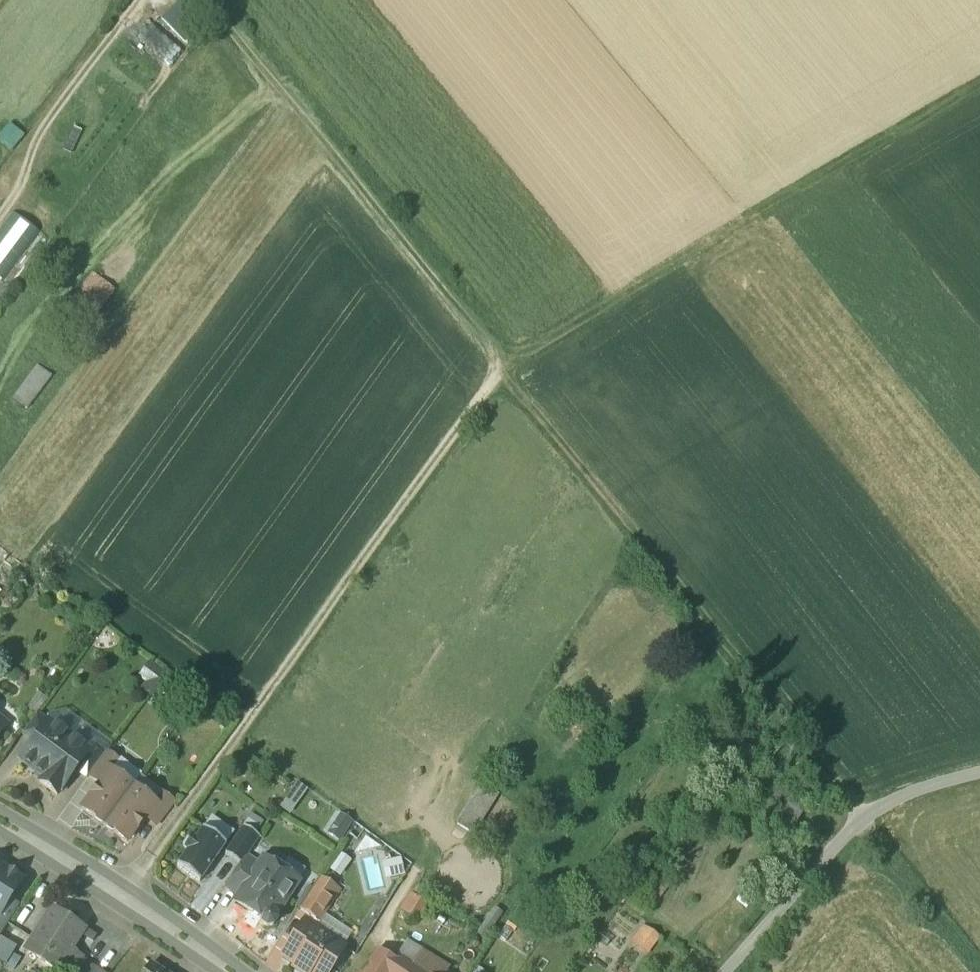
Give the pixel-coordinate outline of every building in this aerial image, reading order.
[(163,21),(183,42),(202,26),(181,4),(163,21)] [(166,78),(186,51),(139,16),(119,43),(166,78)] [(0,140),(13,123),(9,124),(0,126),(0,139),(0,140)] [(67,314),(91,332),(115,297),(92,280),(67,314)] [(50,380),(36,369),(12,401),(27,412),(50,380)] [(162,677),(149,667),(140,680),(146,685),(142,691),(148,696),(162,677)] [(162,677),(148,696),(155,701),(159,695),(166,699),(179,681),(166,672),(162,677)] [(36,716),(22,735),(33,743),(47,724),(36,716)] [(60,737),(47,728),(49,726),(47,724),(33,743),(20,761),(43,778),(39,783),(57,796),(75,771),(89,752),(87,751),(67,736),(60,737)] [(95,741),(87,751),(89,752),(75,771),(86,780),(89,776),(105,754),(107,751),(95,741)] [(105,754),(89,776),(100,785),(110,772),(111,773),(118,763),(105,754)] [(111,773),(110,772),(100,785),(81,810),(94,819),(96,817),(105,823),(103,826),(104,827),(132,788),(111,773)] [(295,783),(282,810),(293,815),(306,788),(295,783)] [(132,788),(104,827),(105,828),(107,825),(116,832),(114,834),(126,844),(145,818),(155,805),(154,804),(132,788)] [(155,805),(145,818),(157,826),(173,804),(161,794),(154,804),(155,805)] [(489,795),(467,828),(483,838),(505,805),(489,795)] [(337,813),(327,835),(342,841),(352,820),(337,813)] [(243,827),(224,856),(240,866),(246,858),(259,838),(243,827)] [(225,846),(203,830),(195,840),(190,837),(182,849),(187,853),(176,867),(199,883),(225,846)] [(240,866),(225,888),(239,897),(259,867),(246,858),(240,866)] [(239,897),(236,903),(260,919),(261,925),(266,928),(272,927),(276,922),(275,916),(296,883),(280,872),(279,866),(271,861),(265,863),(263,861),(239,897)] [(0,874),(0,913),(9,899),(21,880),(3,868),(0,874)] [(338,892),(318,879),(298,909),(312,918),(324,899),(331,903),(338,892)] [(423,905),(410,897),(402,911),(414,918),(423,905)] [(9,899),(0,913),(0,935),(19,905),(9,899)] [(25,949),(60,971),(72,971),(81,958),(70,951),(83,930),(51,909),(25,949)] [(304,923),(282,956),(294,964),(292,968),(298,971),(330,971),(345,949),(304,923)] [(659,937),(643,926),(632,943),(647,954),(659,937)] [(402,959),(400,964),(378,949),(370,961),(387,971),(421,971),(412,966),(402,959)] [(421,952),(412,966),(421,971),(435,971),(440,964),(421,952)] [(72,971),(92,971),(95,967),(94,966),(94,967),(81,958),(72,971)] [(370,961),(363,971),(387,971),(370,961)] [(151,963),(145,971),(165,971),(151,963)]
